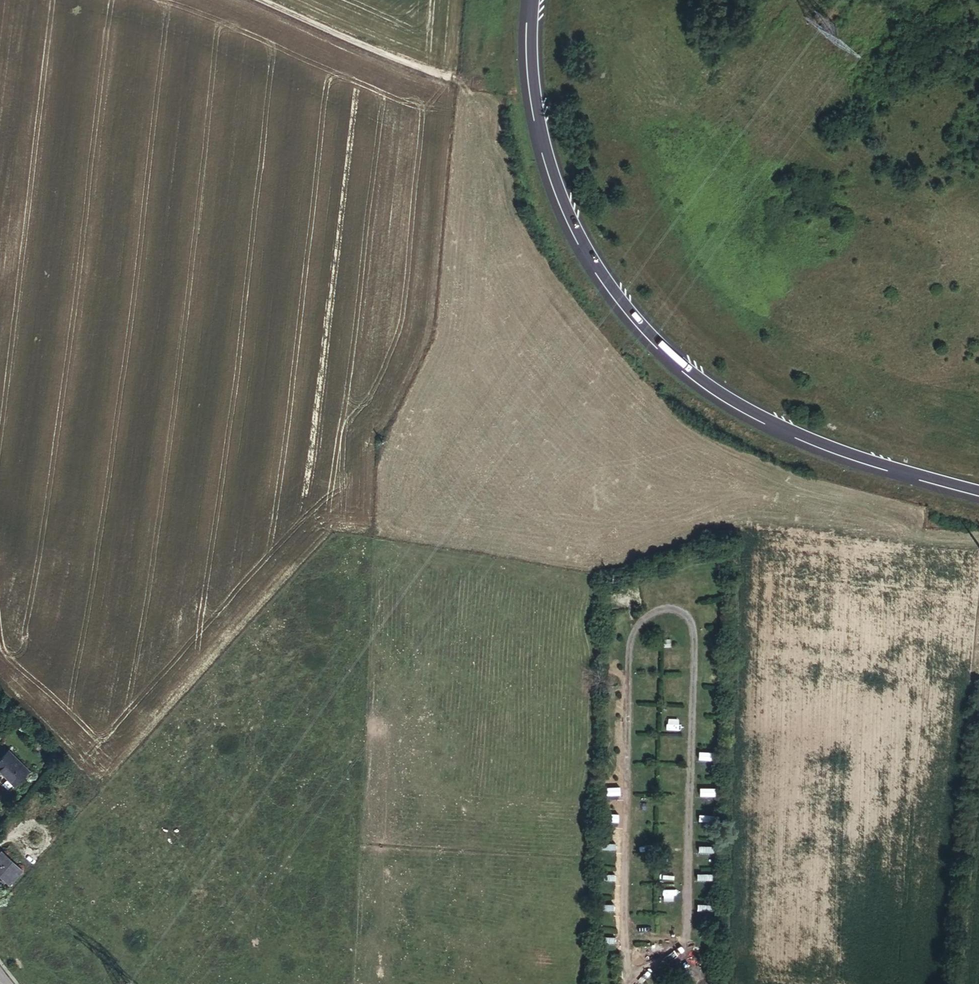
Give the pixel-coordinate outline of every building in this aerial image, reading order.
[(15,780),(30,765),(11,746),(0,756),(0,764),(15,780)] [(2,884),(15,870),(0,855),(0,882),(2,884)] [(661,896),(661,904),(672,905),(672,897),(661,896)]
